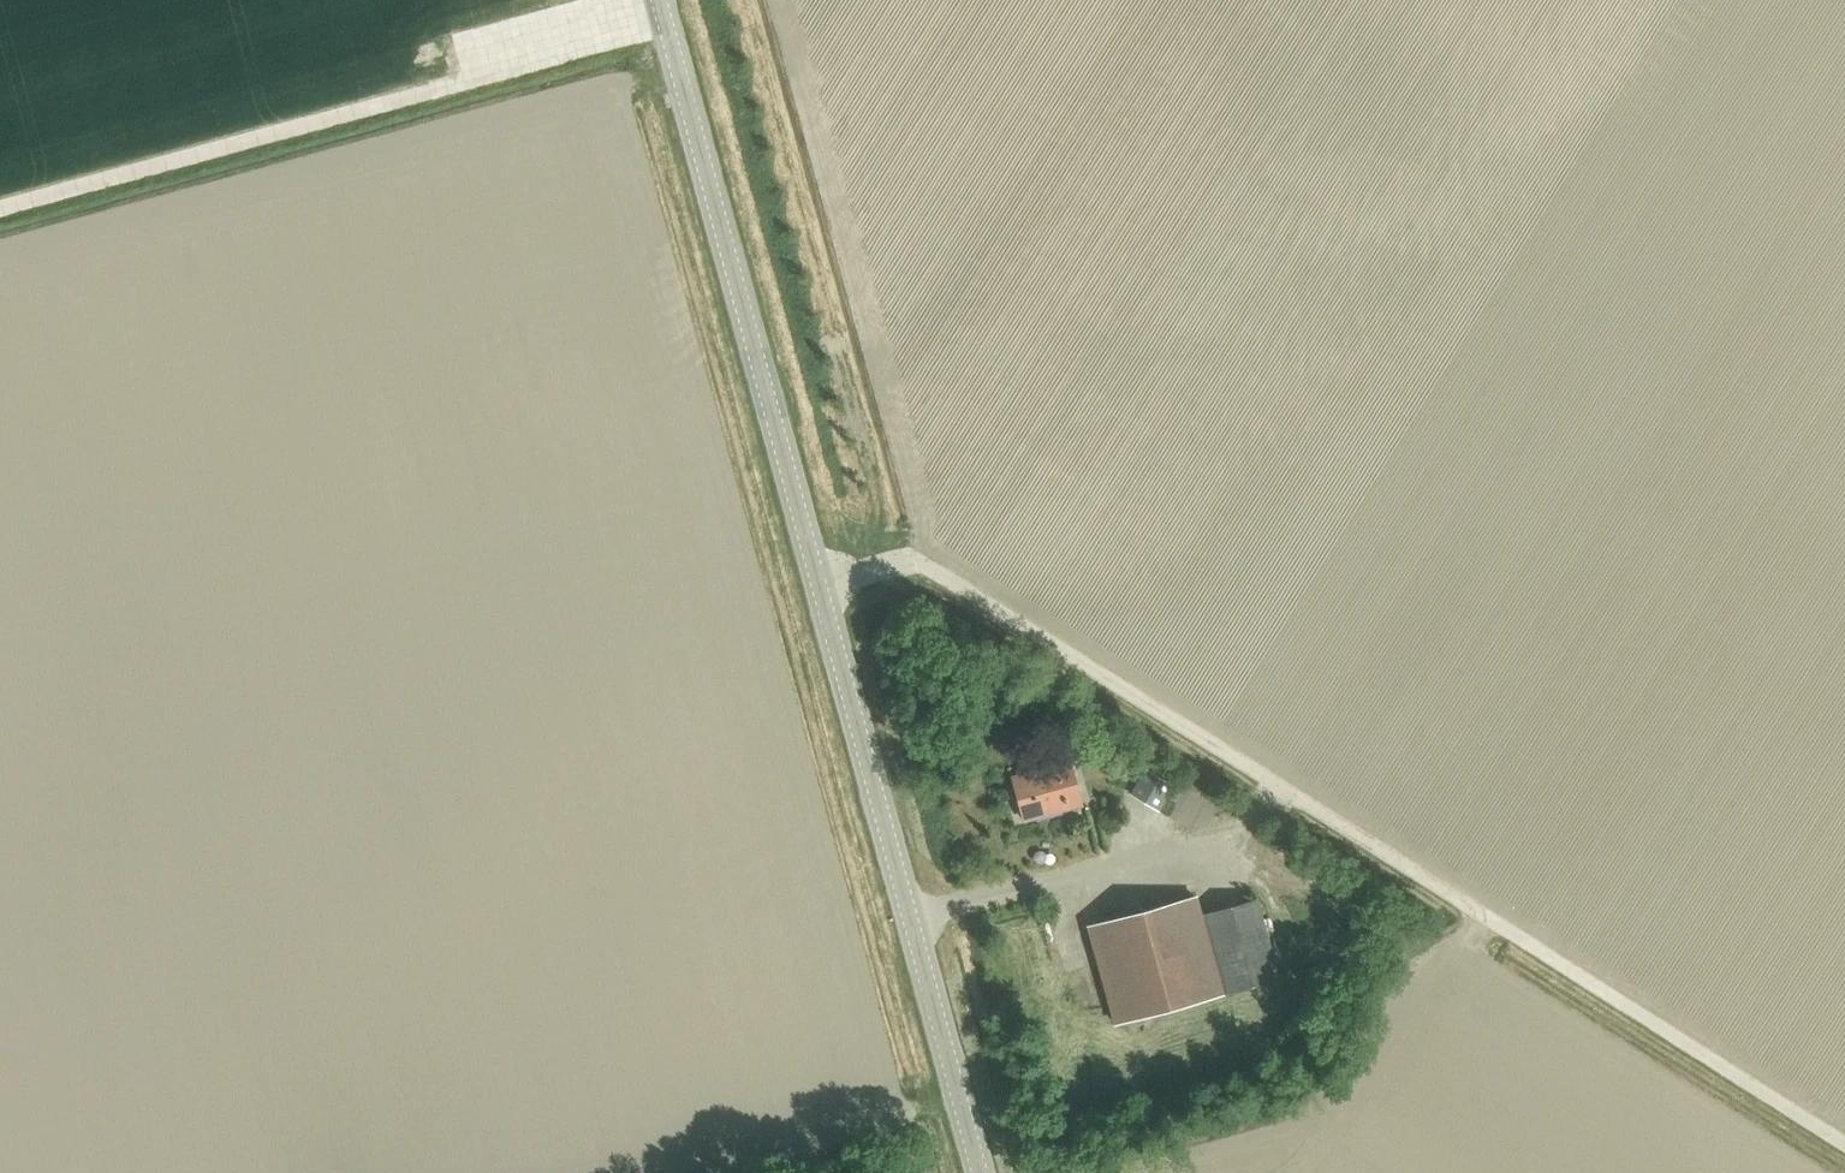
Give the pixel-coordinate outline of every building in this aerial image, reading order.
[(1023,821),(1080,805),(1069,762),(1012,778),(1023,821)] [(1157,810),(1172,785),(1145,769),(1130,794),(1157,810)] [(1222,994),(1200,916),(1195,897),(1088,927),(1115,1024),(1222,994)] [(1278,978),(1256,900),(1200,916),(1222,994),(1278,978)]
